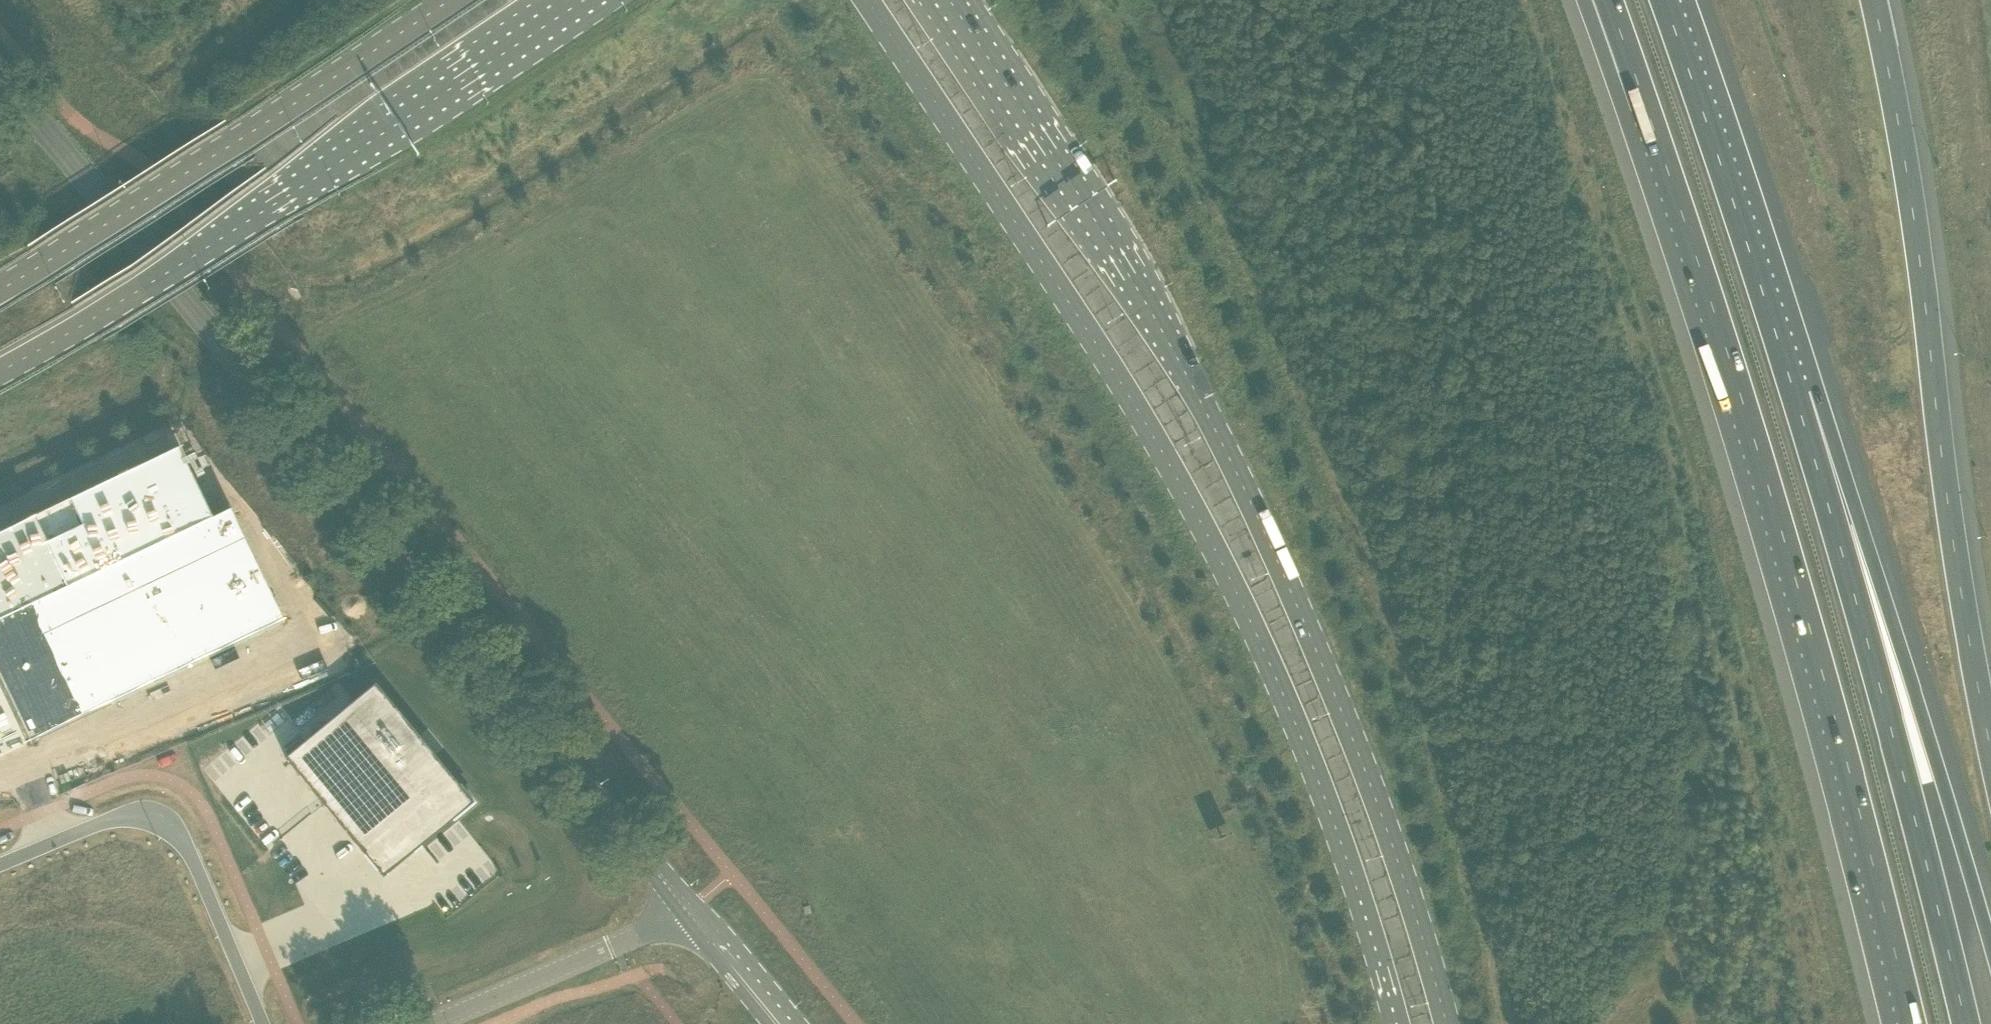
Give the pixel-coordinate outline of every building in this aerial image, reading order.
[(285,621),(231,509),(213,518),(179,447),(0,533),(0,683),(29,743),(285,621)] [(286,758),(384,877),(474,803),(376,684),(286,758)] [(479,909),(503,887),(488,871),(465,893),(479,909)]
